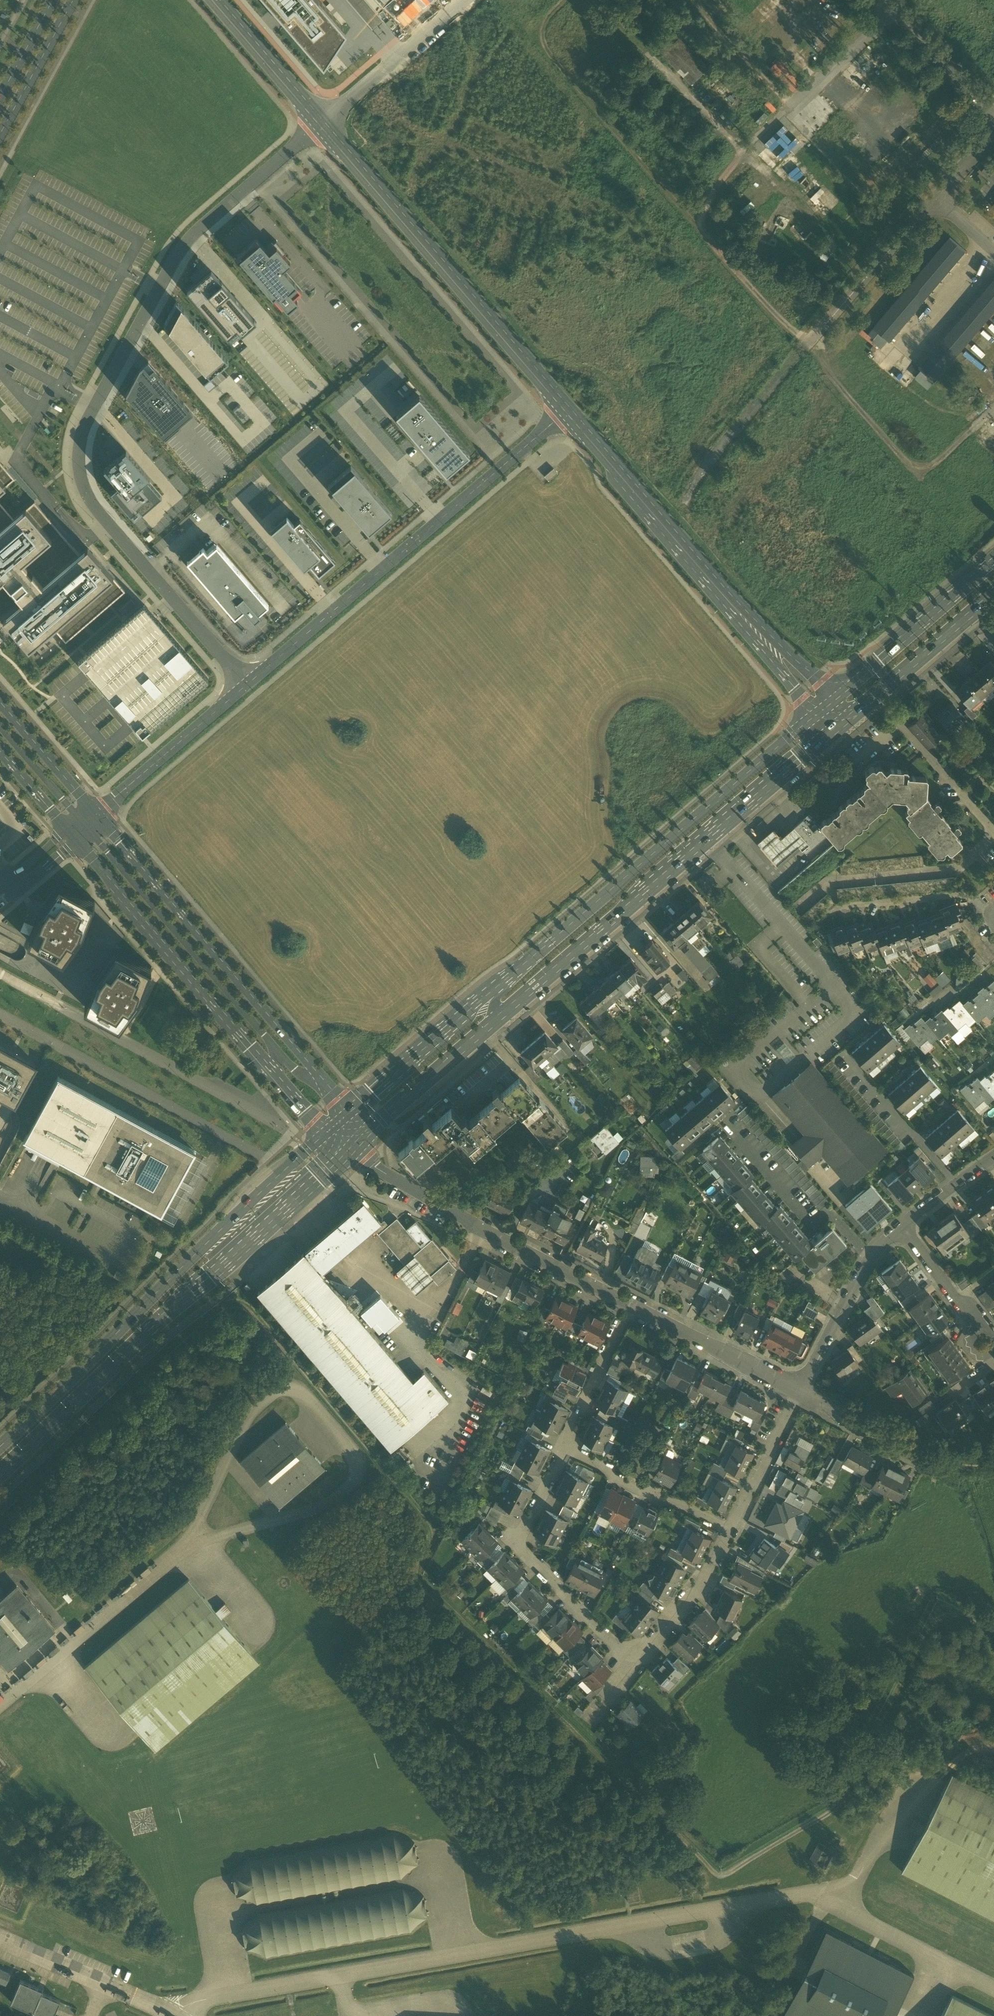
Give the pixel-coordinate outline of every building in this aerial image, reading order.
[(273,7),(324,66),(346,32),(319,0),(267,0),(273,7)] [(665,33),(663,31),(651,43),(662,54),(678,37),(670,29),(665,33)] [(708,67),(678,37),(662,54),(661,54),(691,84),(708,67)] [(839,202),(803,165),(788,179),(825,216),(839,202)] [(270,252),(257,237),(237,254),(285,313),(299,302),(296,297),(303,292),(284,269),(291,263),(276,246),(270,252)] [(950,237),(873,328),(878,333),(889,342),(966,251),(950,237)] [(210,271),(187,290),(228,337),(237,329),(242,334),(257,321),(218,277),(216,278),(210,271)] [(919,367),(935,381),(993,312),(993,279),(919,367)] [(172,332),(184,310),(176,301),(164,324),(172,332)] [(223,354),(184,310),(172,332),(204,370),(223,354)] [(873,328),(868,334),(873,339),(878,333),(873,328)] [(229,362),(223,354),(204,370),(210,378),(229,362)] [(126,393),(164,437),(190,415),(193,412),(148,360),(144,364),(140,367),(126,393)] [(446,474),(470,454),(419,395),(396,415),(446,474)] [(162,497),(126,455),(122,458),(120,456),(105,470),(118,486),(111,492),(130,516),(139,508),(143,513),(162,497)] [(15,478),(0,460),(0,491),(15,478)] [(369,532),(392,513),(351,466),(328,486),(369,532)] [(557,472),(553,468),(545,476),(548,480),(557,472)] [(6,578),(10,581),(7,584),(24,602),(4,619),(18,636),(30,649),(49,633),(54,628),(66,642),(125,590),(88,547),(80,554),(72,545),(34,501),(14,518),(0,501),(0,583),(6,578)] [(288,516),(271,531),(303,569),(310,563),(319,574),(335,560),(300,520),(295,524),(288,516)] [(204,547),(188,562),(236,617),(245,610),(255,621),(261,615),(260,614),(270,605),(217,545),(209,552),(204,547)] [(156,617),(144,604),(85,655),(79,660),(143,735),(209,679),(156,617)] [(991,661),(980,669),(993,685),(993,665),(991,661)] [(966,682),(980,698),(993,686),(993,685),(980,669),(966,682)] [(980,698),(966,682),(955,692),(968,707),(969,708),(969,707),(980,698)] [(953,704),(937,717),(947,729),(955,723),(957,724),(964,718),(953,704)] [(976,715),(969,707),(969,708),(968,707),(964,710),(972,719),(976,715)] [(937,735),(920,715),(909,725),(926,744),(937,735)] [(906,770),(889,769),(885,772),(880,766),(877,766),(865,776),(866,778),(870,783),(884,799),(889,795),(894,796),(893,799),(899,799),(900,796),(905,796),(905,800),(912,808),(926,796),(927,779),(925,777),(907,776),(908,772),(906,770)] [(870,783),(845,804),(862,824),(887,803),(884,799),(870,783)] [(912,808),(905,814),(925,837),(945,819),(941,814),(938,817),(935,813),(941,808),(941,806),(938,803),(936,803),(930,808),(927,804),(930,801),(926,796),(912,808)] [(845,804),(820,825),(837,845),(862,824),(845,804)] [(813,831),(803,819),(794,827),(809,844),(802,849),(806,854),(828,835),(820,825),(813,831)] [(945,819),(925,837),(938,852),(944,853),(947,851),(949,854),(951,854),(961,845),(962,843),(956,835),(960,831),(961,829),(958,826),(956,826),(950,831),(946,827),(950,824),(945,819)] [(780,838),(772,829),(757,842),(777,865),(798,846),(802,850),(802,849),(808,844),(794,827),(780,838)] [(95,901),(61,882),(48,899),(40,908),(29,939),(63,959),(80,937),(83,932),(85,927),(95,901)] [(835,904),(828,895),(823,899),(830,907),(835,904)] [(830,907),(823,899),(819,903),(826,911),(830,907)] [(699,900),(686,911),(699,926),(699,927),(705,922),(712,916),(699,900)] [(956,902),(945,907),(947,912),(958,908),(956,902)] [(826,911),(819,903),(814,907),(821,915),(826,911)] [(821,915),(814,907),(810,911),(817,919),(821,915)] [(958,908),(947,912),(945,907),(939,909),(941,914),(948,932),(961,927),(959,921),(962,919),(958,908)] [(699,926),(686,911),(674,922),(687,937),(699,926)] [(817,919),(810,911),(805,915),(812,923),(817,919)] [(941,914),(933,917),(933,916),(928,917),(928,919),(937,940),(949,935),(948,932),(941,914)] [(812,923),(805,915),(801,918),(808,927),(812,923)] [(962,919),(959,921),(961,927),(962,930),(971,922),(968,918),(962,919)] [(937,940),(928,919),(920,922),(920,921),(915,922),(922,942),(924,945),(937,940)] [(914,920),(906,923),(905,922),(901,924),(909,944),(910,947),(922,942),(915,922),(914,920)] [(687,937),(674,922),(661,933),(674,948),(678,945),(687,937)] [(900,922),(892,925),(892,924),(887,926),(896,949),(909,944),(901,924),(900,922)] [(971,922),(962,930),(963,933),(965,936),(974,927),(975,927),(971,922)] [(871,923),(866,925),(866,927),(859,929),(865,946),(867,950),(880,946),(875,932),(871,923)] [(857,924),(848,928),(848,926),(844,928),(851,948),(852,950),(865,946),(859,929),(857,924)] [(843,925),(837,928),(838,928),(829,932),(838,953),(851,948),(844,928),(843,925)] [(699,926),(687,937),(689,940),(698,950),(706,943),(697,933),(701,929),(699,927),(699,926)] [(887,926),(882,928),(882,929),(875,932),(880,946),(883,954),(896,949),(887,926)] [(91,929),(85,927),(83,932),(80,937),(84,940),(88,935),(91,929)] [(974,927),(965,936),(969,940),(978,932),(974,927)] [(978,932),(969,940),(973,944),(973,945),(981,938),(982,937),(978,932)] [(687,937),(678,945),(680,947),(686,942),(689,940),(687,937)] [(981,938),(973,945),(973,944),(971,945),(976,950),(985,942),(981,938)] [(698,950),(689,940),(686,942),(689,945),(688,945),(690,948),(686,952),(702,971),(703,970),(710,964),(698,950)] [(669,961),(652,941),(646,946),(648,948),(642,954),(655,969),(661,964),(663,966),(669,961)] [(985,942),(976,950),(979,955),(989,947),(985,942)] [(989,947),(979,955),(983,959),(993,951),(989,947)] [(152,967),(116,948),(100,970),(97,975),(95,980),(85,1006),(120,1026),(140,998),(152,967)] [(983,959),(987,964),(993,958),(993,953),(993,951),(983,959)] [(733,958),(729,961),(736,969),(743,963),(736,955),(733,958)] [(648,978),(631,959),(620,969),(633,984),(637,980),(641,984),(648,978)] [(976,959),(971,963),(977,970),(982,965),(976,959)] [(710,964),(703,970),(709,978),(717,971),(710,964)] [(97,975),(100,970),(96,967),(92,972),(90,979),(95,980),(97,975)] [(633,984),(620,969),(610,977),(623,992),(633,984)] [(944,970),(934,974),(938,984),(948,980),(944,970)] [(709,978),(707,980),(712,985),(721,977),(717,971),(709,978)] [(927,972),(921,977),(930,985),(935,980),(927,972)] [(623,992),(610,977),(600,985),(613,1000),(623,992)] [(985,988),(983,987),(978,991),(979,993),(992,1008),(993,1007),(993,980),(985,988)] [(659,982),(650,990),(657,998),(666,990),(662,986),(659,982)] [(676,991),(668,982),(662,986),(666,990),(671,995),(676,991)] [(937,983),(928,991),(931,994),(940,986),(937,983)] [(633,984),(623,992),(627,997),(637,988),(633,984)] [(613,1000),(600,985),(590,994),(603,1008),(603,1009),(613,1000)] [(969,1002),(968,1000),(963,1004),(976,1020),(977,1021),(985,1015),(988,1019),(993,1014),(993,1010),(992,1008),(979,993),(969,1002)] [(603,1008),(590,994),(579,1003),(586,1011),(587,1010),(591,1015),(593,1017),(598,1012),(603,1008)] [(959,1000),(949,1008),(948,1007),(942,1011),(957,1028),(965,1021),(969,1025),(976,1020),(963,1004),(959,1000)] [(941,1010),(931,1019),(929,1017),(925,1021),(924,1021),(937,1036),(937,1037),(939,1039),(947,1032),(951,1035),(958,1030),(957,1028),(942,1011),(941,1010)] [(604,1020),(598,1012),(593,1017),(599,1024),(604,1020)] [(593,1017),(591,1015),(586,1019),(598,1034),(604,1029),(599,1024),(593,1017)] [(925,1021),(921,1016),(911,1025),(909,1024),(905,1027),(904,1028),(909,1035),(919,1046),(927,1038),(931,1042),(937,1037),(937,1036),(924,1021),(925,1021)] [(576,1018),(563,1029),(578,1047),(592,1036),(576,1018)] [(902,1023),(896,1029),(905,1039),(909,1035),(904,1028),(905,1027),(902,1023)] [(900,1043),(884,1024),(876,1031),(892,1049),(900,1043)] [(892,1049),(876,1031),(868,1038),(884,1056),(892,1049)] [(545,1032),(533,1043),(545,1056),(557,1046),(545,1032)] [(884,1056),(868,1038),(860,1045),(876,1063),(884,1056)] [(574,1052),(562,1039),(558,1043),(559,1044),(566,1053),(569,1056),(574,1052)] [(533,1043),(521,1053),(530,1064),(533,1066),(538,1062),(545,1056),(533,1043)] [(557,1046),(545,1056),(548,1060),(553,1065),(566,1053),(559,1044),(557,1046)] [(713,1045),(704,1054),(708,1059),(708,1058),(709,1059),(717,1052),(716,1051),(717,1050),(713,1045)] [(876,1063),(860,1045),(852,1052),(868,1070),(876,1063)] [(37,1068),(0,1048),(0,1093),(18,1102),(37,1068)] [(590,1060),(580,1049),(575,1054),(585,1064),(590,1060)] [(494,1053),(492,1051),(485,1057),(487,1059),(494,1053)] [(545,1056),(538,1062),(542,1066),(548,1060),(545,1056)] [(701,1066),(692,1056),(687,1060),(691,1064),(688,1067),(694,1074),(701,1066)] [(553,1065),(548,1060),(542,1066),(547,1071),(546,1072),(552,1079),(559,1072),(553,1065)] [(831,1060),(822,1067),(826,1072),(835,1064),(831,1060)] [(541,1078),(531,1068),(533,1066),(530,1064),(524,1069),(536,1083),(541,1078)] [(835,1064),(826,1072),(830,1076),(839,1069),(835,1064)] [(936,1085),(920,1066),(912,1073),(928,1092),(936,1085)] [(873,1136),(815,1068),(788,1090),(785,1086),(773,1096),(805,1134),(792,1146),(808,1165),(822,1153),(835,1168),(873,1136)] [(839,1069),(830,1076),(834,1081),(843,1073),(839,1069)] [(986,1078),(985,1076),(980,1081),(993,1097),(993,1071),(986,1078)] [(843,1073),(834,1081),(838,1085),(847,1078),(843,1073)] [(928,1092),(912,1073),(904,1080),(920,1098),(928,1092)] [(196,1151),(58,1075),(24,1139),(162,1214),(196,1151)] [(541,1078),(536,1083),(540,1088),(547,1082),(543,1077),(541,1078)] [(501,1094),(497,1089),(492,1093),(497,1098),(478,1114),(494,1132),(518,1111),(548,1146),(566,1131),(539,1099),(538,1099),(520,1078),(501,1094)] [(847,1078),(838,1085),(842,1090),(850,1082),(847,1078)] [(977,1078),(967,1086),(966,1085),(960,1090),(975,1107),(984,1100),(987,1103),(993,1097),(980,1081),(977,1078)] [(904,1080),(896,1087),(912,1105),(920,1098),(904,1080)] [(850,1082),(842,1090),(846,1094),(854,1087),(850,1082)] [(733,1100),(720,1085),(721,1085),(719,1083),(719,1084),(711,1090),(727,1108),(734,1102),(735,1101),(734,1100),(733,1100)] [(854,1087),(846,1094),(850,1099),(858,1091),(854,1087)] [(896,1087),(888,1094),(904,1112),(912,1105),(896,1087)] [(727,1108),(711,1090),(704,1097),(719,1115),(727,1108)] [(858,1091),(850,1099),(853,1103),(862,1096),(858,1091)] [(862,1096),(853,1103),(857,1108),(866,1100),(862,1096)] [(719,1115),(704,1097),(696,1104),(711,1121),(719,1115)] [(7,1123),(15,1108),(0,1100),(0,1135),(7,1123)] [(866,1100),(857,1108),(861,1112),(870,1105),(866,1100)] [(711,1121),(696,1104),(688,1110),(704,1128),(711,1121)] [(870,1105),(861,1112),(865,1117),(874,1109),(870,1105)] [(747,1106),(738,1114),(742,1118),(751,1111),(747,1106)] [(451,1108),(433,1125),(427,1119),(423,1122),(428,1128),(420,1135),(435,1154),(436,1154),(458,1134),(474,1152),(496,1134),(494,1132),(478,1114),(469,1122),(465,1116),(461,1120),(451,1108)] [(874,1109),(865,1117),(869,1121),(878,1114),(874,1109)] [(704,1128),(688,1110),(681,1117),(696,1135),(704,1128)] [(973,1128),(958,1110),(950,1117),(965,1135),(973,1128)] [(751,1111),(742,1118),(746,1123),(754,1115),(751,1111)] [(878,1114),(869,1121),(873,1126),(882,1118),(878,1114)] [(754,1115),(746,1123),(750,1127),(758,1120),(754,1115)] [(696,1135),(681,1117),(673,1124),(688,1141),(696,1135)] [(965,1135),(950,1117),(942,1123),(957,1142),(965,1135)] [(882,1118),(873,1126),(877,1130),(885,1123),(882,1118)] [(758,1120),(750,1127),(754,1132),(762,1124),(758,1120)] [(885,1123),(877,1130),(881,1135),(889,1127),(885,1123)] [(957,1142),(942,1123),(934,1130),(949,1148),(957,1142)] [(688,1141),(673,1124),(665,1130),(666,1132),(679,1147),(680,1148),(681,1148),(688,1141)] [(762,1124),(754,1132),(757,1136),(766,1129),(762,1124)] [(605,1127),(592,1138),(598,1144),(611,1133),(605,1127)] [(889,1127),(881,1135),(885,1139),(893,1132),(889,1127)] [(766,1129),(757,1136),(761,1141),(770,1133),(766,1129)] [(949,1148),(934,1130),(926,1137),(941,1156),(949,1148)] [(893,1132),(885,1139),(888,1144),(897,1136),(893,1132)] [(611,1133),(598,1144),(605,1153),(618,1142),(611,1133)] [(770,1133),(761,1141),(765,1146),(774,1138),(770,1133)] [(435,1154),(420,1135),(414,1141),(412,1139),(409,1142),(410,1144),(398,1154),(409,1166),(410,1166),(415,1171),(435,1154)] [(718,1137),(703,1150),(701,1151),(702,1151),(708,1159),(726,1143),(720,1136),(719,1135),(718,1137)] [(873,1136),(835,1168),(848,1183),(886,1151),(873,1136)] [(897,1136),(888,1144),(892,1148),(901,1141),(897,1136)] [(774,1138),(765,1146),(769,1150),(778,1143),(774,1138)] [(901,1141),(892,1148),(896,1153),(905,1145),(901,1141)] [(726,1143),(708,1159),(715,1166),(715,1167),(733,1151),(726,1143)] [(778,1143),(769,1150),(773,1155),(782,1147),(778,1143)] [(782,1147),(773,1155),(777,1159),(786,1152),(782,1147)] [(930,1161),(919,1147),(914,1151),(919,1157),(926,1164),(930,1161)] [(680,1148),(672,1156),(675,1160),(684,1153),(680,1148)] [(733,1151),(715,1167),(722,1174),(721,1174),(722,1174),(740,1159),(739,1159),(733,1151)] [(786,1152),(777,1159),(781,1164),(790,1156),(786,1152)] [(655,1157),(641,1156),(640,1175),(653,1176),(653,1173),(655,1172),(655,1157)] [(790,1156),(781,1164),(785,1168),(794,1161),(790,1156)] [(926,1164),(919,1157),(909,1166),(910,1167),(923,1182),(924,1183),(934,1174),(926,1164)] [(740,1159),(722,1174),(722,1175),(728,1182),(746,1167),(740,1159)] [(794,1161),(785,1168),(789,1173),(798,1165),(794,1161)] [(798,1165),(789,1173),(793,1177),(801,1170),(798,1165)] [(746,1167),(728,1182),(735,1190),(750,1177),(752,1176),(753,1175),(753,1174),(746,1167)] [(923,1182),(910,1167),(899,1176),(912,1191),(923,1182)] [(801,1170),(793,1177),(797,1182),(805,1174),(801,1170)] [(805,1174),(797,1182),(801,1186),(809,1179),(805,1174)] [(899,1176),(898,1176),(888,1185),(894,1192),(903,1202),(913,1193),(912,1191),(899,1176)] [(750,1177),(735,1190),(733,1191),(732,1192),(732,1193),(739,1200),(757,1185),(750,1177)] [(496,1181),(490,1178),(485,1188),(491,1190),(496,1181)] [(888,1185),(882,1178),(878,1182),(890,1196),(894,1192),(888,1185)] [(809,1179),(801,1186),(804,1191),(813,1183),(809,1179)] [(605,1182),(601,1185),(598,1189),(600,1195),(605,1197),(610,1194),(613,1190),(610,1184),(605,1182)] [(813,1183),(804,1191),(808,1195),(817,1188),(813,1183)] [(870,1183),(845,1205),(867,1230),(892,1209),(870,1183)] [(984,1192),(993,1206),(993,1184),(984,1192)] [(757,1185),(739,1200),(745,1208),(763,1192),(757,1185)] [(817,1188),(808,1195),(812,1200),(821,1193),(817,1188)] [(515,1199),(495,1189),(487,1204),(508,1214),(515,1199)] [(763,1192),(745,1208),(746,1208),(752,1216),(770,1200),(763,1193),(764,1193),(763,1192)] [(984,1192),(970,1201),(978,1212),(984,1221),(985,1220),(993,1213),(993,1206),(984,1192)] [(821,1193),(812,1200),(816,1205),(825,1197),(821,1193)] [(825,1197),(816,1205),(820,1209),(829,1202),(825,1197)] [(354,1210),(305,1251),(307,1254),(323,1272),(381,1222),(368,1206),(369,1205),(364,1199),(352,1209),(354,1210)] [(770,1200),(752,1216),(759,1223),(758,1223),(759,1224),(760,1222),(762,1221),(777,1208),(776,1208),(770,1200)] [(529,1203),(520,1221),(541,1232),(550,1214),(529,1203)] [(568,1209),(556,1203),(550,1214),(541,1232),(564,1244),(574,1225),(569,1223),(571,1220),(564,1216),(568,1209)] [(777,1208),(762,1221),(768,1228),(786,1213),(780,1206),(780,1205),(779,1205),(778,1206),(776,1208),(777,1208)] [(638,1208),(632,1221),(629,1226),(624,1228),(623,1229),(634,1234),(646,1211),(638,1208)] [(984,1221),(978,1212),(972,1217),(982,1230),(989,1225),(985,1220),(984,1221)] [(786,1213),(768,1228),(775,1236),(793,1221),(793,1220),(786,1213)] [(954,1213),(928,1232),(942,1251),(968,1233),(968,1232),(962,1224),(954,1213)] [(972,1217),(962,1224),(968,1232),(968,1233),(971,1238),(982,1230),(972,1217)] [(406,1229),(397,1218),(381,1231),(395,1247),(392,1250),(406,1266),(416,1257),(414,1254),(422,1247),(406,1229)] [(431,1239),(415,1221),(406,1229),(422,1247),(431,1239)] [(793,1221),(775,1236),(782,1244),(781,1244),(782,1244),(800,1228),(799,1228),(793,1221)] [(652,1227),(641,1222),(634,1234),(645,1240),(652,1227)] [(589,1226),(577,1250),(584,1253),(585,1250),(592,1237),(595,1229),(589,1226)] [(800,1228),(782,1244),(788,1252),(806,1236),(800,1229),(800,1228)] [(813,1244),(800,1255),(801,1255),(814,1271),(834,1253),(837,1256),(840,1254),(837,1251),(846,1244),(832,1228),(813,1244)] [(820,1230),(809,1239),(813,1244),(823,1235),(820,1230)] [(806,1236),(788,1252),(795,1259),(801,1255),(800,1255),(813,1244),(809,1239),(806,1236)] [(608,1245),(592,1237),(585,1250),(601,1258),(608,1245)] [(449,1259),(432,1239),(422,1247),(414,1254),(416,1257),(431,1274),(449,1259)] [(661,1266),(653,1262),(655,1259),(655,1258),(655,1257),(655,1256),(650,1254),(645,1251),(640,1249),(639,1250),(638,1250),(634,1259),(651,1267),(648,1273),(655,1277),(661,1266)] [(329,1280),(323,1272),(307,1254),(305,1255),(303,1253),(258,1292),(391,1448),(448,1400),(424,1371),(414,1379),(416,1382),(414,1383),(327,1281),(329,1280)] [(634,1259),(624,1253),(616,1269),(626,1275),(634,1259)] [(431,1274),(430,1275),(438,1284),(456,1268),(449,1259),(431,1274)] [(651,1267),(634,1259),(626,1275),(643,1283),(648,1273),(651,1267)] [(479,1271),(475,1279),(475,1280),(488,1286),(497,1266),(484,1260),(479,1271)] [(900,1260),(882,1273),(891,1286),(909,1273),(900,1260)] [(689,1268),(676,1262),(674,1267),(667,1280),(666,1283),(678,1289),(689,1268)] [(674,1267),(669,1264),(662,1277),(667,1280),(674,1267)] [(497,1266),(488,1286),(499,1292),(500,1293),(505,1284),(510,1273),(497,1266)] [(689,1268),(678,1289),(690,1296),(694,1289),(699,1278),(701,1274),(689,1268)] [(479,1271),(473,1269),(468,1279),(474,1283),(475,1280),(475,1279),(479,1271)] [(655,1277),(648,1273),(643,1283),(650,1287),(655,1277)] [(909,1273),(891,1286),(900,1298),(901,1299),(912,1291),(919,1286),(909,1273)] [(964,1274),(954,1281),(961,1290),(971,1283),(964,1274)] [(522,1280),(516,1277),(511,1287),(517,1290),(522,1280)] [(699,1278),(694,1289),(699,1291),(704,1281),(705,1281),(699,1278)] [(544,1290),(523,1279),(517,1290),(513,1299),(520,1303),(518,1305),(526,1309),(530,1302),(536,1305),(544,1290)] [(985,1286),(988,1289),(991,1294),(993,1298),(993,1279),(985,1286)] [(704,1281),(699,1291),(709,1296),(712,1291),(715,1286),(705,1281),(704,1281)] [(729,1290),(716,1283),(715,1286),(712,1291),(709,1296),(701,1312),(717,1321),(728,1299),(726,1298),(729,1290)] [(505,1284),(500,1293),(499,1292),(496,1299),(502,1303),(510,1287),(505,1284)] [(988,1289),(978,1296),(982,1301),(991,1294),(988,1289)] [(912,1291),(901,1299),(900,1298),(898,1299),(903,1306),(916,1296),(912,1291)] [(920,1301),(910,1308),(920,1321),(939,1308),(929,1294),(920,1301)] [(982,1301),(985,1306),(993,1300),(993,1298),(991,1294),(982,1301)] [(550,1309),(546,1318),(556,1323),(567,1302),(556,1296),(550,1309)] [(885,1313),(872,1296),(867,1300),(871,1305),(879,1317),(885,1313)] [(916,1296),(903,1306),(907,1311),(910,1308),(920,1301),(916,1296)] [(452,1299),(448,1310),(457,1314),(461,1303),(452,1299)] [(985,1306),(989,1311),(993,1307),(993,1300),(985,1306)] [(815,1304),(809,1301),(806,1305),(813,1309),(815,1304)] [(567,1302),(556,1323),(567,1328),(571,1320),(578,1307),(567,1302)] [(740,1302),(733,1316),(740,1320),(744,1311),(747,1305),(740,1302)] [(813,1309),(806,1305),(802,1312),(814,1319),(818,1312),(813,1309)] [(879,1317),(871,1305),(864,1310),(868,1316),(869,1315),(873,1321),(874,1320),(879,1317)] [(545,1307),(538,1319),(544,1322),(546,1318),(550,1309),(545,1307)] [(939,1308),(920,1321),(927,1331),(934,1332),(943,1325),(946,1324),(947,1318),(939,1308)] [(759,1318),(744,1311),(740,1320),(735,1330),(749,1337),(754,1327),(755,1327),(756,1325),(755,1325),(759,1318)] [(599,1318),(589,1313),(582,1326),(578,1334),(589,1339),(599,1318)] [(771,1315),(770,1318),(767,1317),(763,1327),(768,1330),(772,1323),(775,1317),(771,1315)] [(868,1316),(849,1330),(859,1344),(880,1329),(874,1320),(873,1321),(869,1315),(868,1316)] [(610,1323),(599,1318),(589,1339),(599,1345),(610,1323)] [(567,1328),(565,1333),(570,1335),(571,1334),(577,1323),(571,1320),(567,1328)] [(582,1326),(577,1323),(571,1334),(577,1336),(578,1334),(582,1326)] [(772,1323),(768,1330),(762,1343),(780,1352),(790,1332),(772,1323)] [(934,1332),(933,1336),(929,1339),(931,1342),(938,1337),(947,1330),(943,1325),(934,1332)] [(947,1330),(938,1337),(941,1341),(948,1337),(951,1335),(947,1330)] [(801,1338),(790,1332),(780,1352),(791,1358),(794,1352),(798,1354),(804,1352),(808,1345),(808,1344),(808,1343),(807,1343),(801,1339),(801,1338)] [(455,1335),(453,1341),(445,1338),(442,1347),(463,1354),(468,1340),(455,1335)] [(941,1341),(928,1351),(949,1380),(957,1375),(969,1366),(948,1337),(941,1341)] [(669,1344),(661,1361),(662,1361),(667,1364),(675,1348),(669,1344)] [(860,1355),(852,1344),(847,1348),(849,1350),(855,1359),(860,1355)] [(661,1361),(630,1345),(627,1352),(626,1352),(625,1352),(624,1352),(623,1353),(623,1354),(623,1356),(624,1357),(623,1360),(654,1376),(662,1361),(661,1361)] [(849,1350),(838,1359),(837,1358),(831,1362),(841,1377),(859,1364),(855,1359),(849,1350)] [(671,1370),(666,1380),(675,1384),(686,1362),(677,1357),(671,1370)] [(620,1361),(614,1358),(610,1366),(616,1369),(620,1361)] [(581,1365),(570,1359),(568,1365),(578,1370),(581,1365)] [(686,1362),(675,1384),(684,1389),(688,1379),(695,1366),(686,1362)] [(568,1365),(563,1363),(560,1370),(558,1369),(552,1379),(559,1383),(558,1385),(570,1391),(576,1394),(581,1386),(578,1385),(579,1382),(582,1383),(586,1374),(568,1365)] [(616,1369),(610,1366),(607,1372),(619,1378),(622,1372),(616,1369)] [(671,1370),(665,1368),(660,1378),(665,1381),(666,1380),(671,1370)] [(917,1379),(910,1369),(887,1386),(889,1389),(890,1389),(894,1394),(903,1387),(914,1403),(926,1394),(915,1380),(917,1379)] [(712,1375),(706,1372),(700,1384),(698,1388),(711,1394),(718,1380),(711,1377),(712,1375)] [(949,1380),(947,1382),(950,1387),(960,1380),(957,1375),(949,1380)] [(622,1381),(612,1376),(609,1381),(619,1386),(621,1381),(622,1381)] [(972,1394),(980,1404),(986,1413),(993,1407),(993,1378),(972,1394)] [(684,1389),(683,1390),(689,1392),(694,1382),(688,1379),(684,1389)] [(609,1381),(607,1380),(601,1392),(621,1402),(627,1391),(619,1386),(609,1381)] [(718,1380),(711,1394),(722,1400),(723,1401),(725,1396),(731,1385),(725,1382),(724,1383),(718,1380)] [(632,1386),(621,1381),(619,1386),(627,1391),(629,1392),(632,1386)] [(689,1392),(688,1395),(695,1398),(698,1394),(696,1393),(698,1388),(700,1384),(695,1381),(694,1382),(689,1392)] [(570,1391),(558,1385),(552,1395),(557,1398),(565,1402),(570,1391)] [(735,1401),(733,1406),(734,1406),(746,1412),(753,1398),(747,1394),(747,1393),(741,1390),(735,1401)] [(552,1395),(547,1392),(544,1398),(548,1400),(555,1403),(557,1398),(552,1395)] [(621,1402),(601,1392),(595,1403),(600,1406),(610,1411),(616,1414),(621,1402)] [(980,1404),(972,1394),(964,1400),(971,1410),(980,1404)] [(722,1400),(720,1405),(718,1404),(716,1409),(723,1413),(730,1399),(725,1396),(723,1401),(722,1400)] [(760,1401),(753,1398),(746,1412),(758,1418),(760,1414),(766,1403),(760,1400),(760,1401)] [(938,1411),(936,1412),(937,1413),(948,1429),(967,1415),(967,1414),(959,1403),(955,1398),(938,1411)] [(730,1399),(723,1413),(731,1416),(733,1412),(731,1411),(734,1406),(733,1406),(735,1401),(730,1399)] [(930,1399),(918,1408),(922,1415),(934,1406),(930,1399)] [(555,1403),(548,1400),(542,1411),(562,1421),(568,1410),(555,1403)] [(971,1410),(964,1400),(959,1403),(967,1414),(971,1410)] [(610,1411),(600,1406),(598,1411),(607,1416),(610,1411)] [(922,1415),(917,1418),(921,1424),(937,1413),(936,1412),(938,1411),(935,1406),(922,1415)] [(562,1421),(542,1411),(536,1423),(544,1427),(552,1431),(556,1433),(562,1421)] [(607,1416),(598,1411),(595,1417),(605,1422),(607,1416)] [(616,1414),(610,1411),(607,1416),(625,1425),(628,1420),(616,1414)] [(760,1414),(758,1418),(755,1423),(754,1422),(751,1427),(758,1430),(765,1416),(760,1414)] [(595,1417),(593,1416),(587,1427),(608,1438),(614,1426),(595,1417)] [(625,1425),(607,1416),(605,1422),(614,1426),(623,1431),(625,1425)] [(239,1459),(281,1506),(328,1465),(286,1418),(239,1459)] [(536,1423),(534,1422),(531,1427),(542,1433),(542,1432),(544,1427),(536,1423)] [(542,1433),(528,1426),(525,1431),(539,1438),(541,1439),(544,1434),(542,1433)] [(552,1431),(544,1427),(542,1432),(542,1433),(544,1434),(548,1436),(552,1431)] [(608,1438),(587,1427),(581,1439),(593,1445),(602,1449),(608,1438)] [(539,1438),(528,1432),(526,1438),(529,1439),(536,1443),(539,1438)] [(743,1441),(728,1433),(725,1439),(732,1442),(740,1446),(743,1441)] [(536,1443),(529,1439),(523,1451),(543,1461),(549,1450),(536,1443)] [(664,1441),(655,1459),(661,1462),(665,1455),(665,1456),(671,1445),(664,1441)] [(740,1446),(732,1442),(726,1454),(746,1464),(749,1458),(750,1459),(753,1453),(740,1446)] [(802,1446),(797,1443),(792,1453),(797,1456),(802,1446)] [(602,1449),(593,1445),(590,1450),(601,1456),(604,1450),(602,1449)] [(789,1448),(784,1446),(776,1462),(781,1464),(789,1448)] [(802,1446),(797,1456),(804,1459),(804,1460),(805,1460),(810,1450),(802,1446)] [(872,1458),(852,1447),(844,1461),(843,1462),(864,1473),(866,1470),(872,1458)] [(543,1461),(523,1451),(517,1462),(526,1467),(537,1473),(543,1461)] [(792,1453),(790,1452),(786,1461),(800,1468),(801,1466),(804,1460),(804,1459),(797,1456),(792,1453)] [(746,1464),(726,1454),(720,1465),(728,1469),(741,1476),(744,1470),(743,1470),(746,1464)] [(656,1472),(654,1477),(670,1485),(681,1464),(665,1456),(665,1455),(661,1462),(656,1472)] [(834,1458),(829,1455),(823,1466),(828,1469),(834,1458)] [(837,1457),(830,1470),(836,1474),(843,1462),(844,1461),(837,1457)] [(655,1459),(651,1469),(656,1472),(661,1462),(655,1459)] [(517,1462),(515,1461),(510,1472),(520,1477),(526,1467),(517,1462)] [(720,1465),(714,1462),(711,1468),(725,1475),(728,1469),(720,1465)] [(896,1469),(884,1463),(878,1475),(873,1484),(874,1485),(885,1491),(896,1469)] [(594,1472),(584,1466),(578,1477),(587,1481),(589,1482),(594,1472)] [(798,1492),(805,1496),(810,1487),(804,1484),(806,1480),(801,1478),(806,1469),(801,1466),(800,1468),(794,1479),(789,1488),(798,1492)] [(725,1475),(711,1468),(708,1473),(715,1476),(723,1480),(725,1475)] [(896,1469),(885,1491),(897,1497),(903,1487),(909,1476),(896,1469)] [(878,1475),(866,1470),(864,1473),(860,1481),(873,1487),(874,1485),(873,1484),(878,1475)] [(578,1477),(567,1471),(561,1482),(581,1493),(587,1481),(578,1477)] [(520,1477),(510,1472),(507,1477),(511,1480),(517,1483),(520,1477)] [(780,1482),(775,1492),(785,1497),(789,1488),(794,1479),(786,1475),(782,1483),(780,1482)] [(723,1480),(715,1476),(709,1488),(729,1498),(732,1492),(733,1493),(736,1487),(723,1480)] [(781,1479),(775,1476),(770,1487),(775,1490),(781,1479)] [(517,1483),(511,1480),(505,1491),(526,1502),(532,1490),(517,1483)] [(581,1493),(561,1482),(555,1494),(575,1504),(581,1493)] [(606,1487),(594,1510),(599,1513),(611,1490),(606,1487)] [(818,1491),(810,1487),(805,1496),(813,1500),(818,1491)] [(903,1487),(897,1497),(896,1499),(902,1502),(908,1490),(903,1487)] [(729,1498),(709,1488),(703,1499),(711,1503),(724,1510),(727,1504),(726,1504),(729,1498)] [(774,1499),(762,1523),(776,1530),(787,1536),(791,1538),(804,1513),(799,1510),(803,1502),(795,1498),(798,1492),(789,1488),(785,1497),(782,1503),(774,1499)] [(622,1496),(611,1490),(599,1513),(611,1519),(622,1496)] [(526,1502),(505,1491),(499,1503),(508,1507),(520,1513),(526,1502)] [(622,1496),(611,1519),(615,1521),(618,1520),(622,1522),(621,1524),(622,1524),(627,1515),(633,1501),(622,1496)] [(711,1503),(703,1499),(697,1496),(694,1502),(708,1509),(711,1503)] [(499,1503),(496,1501),(493,1506),(502,1511),(505,1513),(508,1507),(499,1503)] [(493,1506),(491,1505),(486,1516),(497,1522),(502,1511),(493,1506)] [(574,1511),(563,1505),(561,1511),(571,1516),(574,1511)] [(658,1514),(644,1507),(639,1517),(633,1528),(647,1535),(658,1514)] [(558,1516),(546,1510),(540,1521),(561,1532),(567,1520),(558,1516)] [(571,1516),(561,1511),(558,1516),(567,1520),(568,1521),(571,1516)] [(627,1515),(622,1524),(621,1524),(620,1527),(626,1530),(628,1525),(632,1518),(627,1515)] [(632,1518),(628,1525),(633,1528),(639,1517),(634,1515),(632,1518)] [(700,1525),(686,1518),(682,1524),(689,1528),(689,1527),(697,1531),(700,1525)] [(561,1532),(540,1521),(534,1533),(546,1539),(555,1544),(561,1532)] [(479,1523),(463,1539),(472,1548),(488,1532),(479,1523)] [(697,1531),(689,1527),(689,1528),(683,1539),(703,1549),(706,1543),(707,1544),(710,1538),(697,1531)] [(787,1536),(776,1530),(773,1535),(784,1541),(787,1536)] [(497,1541),(488,1532),(472,1548),(481,1558),(487,1552),(497,1541)] [(555,1544),(546,1539),(543,1544),(556,1551),(558,1545),(555,1544)] [(703,1549),(683,1539),(677,1550),(677,1551),(682,1553),(685,1555),(689,1557),(698,1562),(701,1556),(700,1555),(703,1549)] [(764,1539),(756,1549),(754,1548),(749,1555),(752,1557),(765,1566),(770,1559),(778,1547),(764,1539)] [(779,1546),(778,1547),(770,1559),(776,1563),(778,1560),(782,1563),(786,1566),(793,1555),(779,1546)] [(500,1547),(491,1556),(495,1561),(504,1551),(500,1547)] [(677,1550),(671,1547),(667,1554),(681,1562),(685,1555),(682,1553),(677,1551),(677,1550)] [(495,1561),(488,1568),(497,1577),(514,1561),(504,1551),(495,1561)] [(481,1558),(478,1561),(482,1565),(491,1556),(487,1552),(481,1558)] [(572,1555),(566,1566),(571,1569),(577,1558),(572,1555)] [(491,1556),(482,1565),(487,1569),(488,1568),(495,1561),(491,1556)] [(765,1566),(752,1557),(748,1562),(753,1565),(762,1571),(764,1572),(770,1575),(772,1571),(765,1566)] [(591,1565),(577,1558),(571,1569),(565,1581),(580,1588),(591,1565)] [(776,1563),(770,1559),(765,1566),(772,1571),(775,1573),(782,1563),(778,1560),(776,1563)] [(514,1561),(497,1577),(507,1586),(511,1582),(520,1573),(523,1570),(514,1561)] [(684,1570),(666,1561),(664,1564),(664,1563),(659,1573),(678,1583),(683,1573),(682,1573),(684,1570)] [(750,1570),(738,1562),(730,1578),(730,1580),(736,1583),(755,1592),(755,1591),(752,1590),(759,1577),(761,1578),(762,1578),(750,1570)] [(605,1572),(591,1565),(580,1588),(594,1595),(600,1583),(605,1572)] [(762,1571),(753,1565),(750,1570),(762,1578),(762,1577),(761,1577),(764,1572),(762,1571)] [(678,1583),(659,1573),(655,1571),(648,1584),(648,1585),(655,1592),(662,1598),(665,1594),(671,1597),(678,1583)] [(611,1575),(605,1572),(600,1583),(605,1586),(611,1575)] [(520,1573),(511,1582),(515,1586),(522,1578),(524,1577),(520,1573)] [(730,1578),(723,1575),(720,1582),(733,1588),(736,1583),(730,1580),(730,1578)] [(522,1578),(515,1586),(519,1590),(527,1582),(522,1578)] [(87,1671),(158,1752),(262,1661),(192,1580),(87,1671)] [(519,1590),(512,1597),(521,1607),(538,1590),(528,1581),(527,1582),(519,1590)] [(507,1586),(502,1590),(506,1595),(515,1586),(511,1582),(507,1586)] [(648,1584),(643,1582),(639,1587),(641,1589),(652,1597),(655,1592),(648,1585),(648,1584)] [(506,1595),(504,1597),(508,1602),(512,1597),(519,1590),(515,1586),(506,1595)] [(0,1606),(0,1661),(11,1674),(59,1634),(20,1588),(0,1606)] [(652,1597),(641,1589),(637,1594),(641,1598),(641,1597),(650,1604),(654,1599),(652,1597)] [(538,1590),(521,1607),(531,1616),(538,1609),(547,1599),(538,1590)] [(742,1599),(725,1591),(715,1610),(721,1613),(730,1618),(736,1605),(738,1606),(742,1599)] [(650,1604),(641,1597),(641,1598),(632,1608),(650,1623),(659,1612),(650,1604)] [(547,1599),(538,1609),(543,1614),(545,1612),(552,1605),(547,1599)] [(650,1623),(632,1608),(623,1619),(623,1620),(632,1627),(641,1634),(650,1623)] [(531,1616),(527,1619),(533,1625),(534,1624),(543,1614),(538,1609),(531,1616)] [(550,1617),(543,1625),(547,1630),(547,1634),(552,1638),(554,1636),(570,1620),(559,1609),(550,1617)] [(717,1621),(706,1609),(700,1614),(716,1629),(720,1624),(717,1621)] [(543,1614),(534,1624),(539,1629),(543,1625),(550,1617),(545,1612),(543,1614)] [(730,1618),(721,1613),(717,1621),(720,1624),(726,1632),(732,1619),(730,1618)] [(632,1627),(623,1620),(623,1619),(616,1614),(612,1619),(628,1632),(632,1627)] [(700,1614),(690,1624),(702,1635),(703,1634),(707,1637),(716,1629),(700,1614)] [(570,1620),(554,1636),(565,1647),(565,1648),(577,1635),(581,1631),(570,1620)] [(733,1627),(728,1632),(733,1638),(739,1632),(733,1627)] [(703,1644),(689,1632),(685,1636),(698,1648),(703,1644)] [(685,1636),(682,1633),(673,1643),(685,1655),(687,1652),(691,1656),(698,1648),(685,1636)] [(577,1635),(565,1648),(565,1647),(563,1649),(569,1656),(583,1642),(584,1642),(577,1635)] [(569,1656),(569,1657),(572,1661),(572,1663),(576,1663),(589,1649),(589,1648),(583,1642),(569,1656)] [(589,1649),(576,1663),(576,1670),(579,1670),(584,1675),(583,1675),(584,1675),(600,1660),(603,1657),(595,1649),(594,1650),(589,1650),(589,1649)] [(678,1657),(677,1658),(672,1663),(683,1674),(684,1674),(689,1669),(678,1657)] [(668,1689),(683,1674),(672,1663),(666,1658),(652,1673),(668,1689)] [(584,1675),(582,1677),(593,1688),(600,1680),(610,1670),(600,1660),(584,1675)] [(593,1688),(589,1692),(594,1697),(604,1684),(600,1680),(593,1688)] [(630,1701),(618,1713),(630,1726),(643,1713),(630,1701)] [(920,1834),(901,1871),(993,1919),(993,1796),(951,1774),(924,1825),(914,1820),(910,1829),(920,1834)] [(231,1875),(235,1896),(257,1903),(402,1879),(419,1865),(415,1842),(394,1834),(249,1860),(231,1875)] [(816,1841),(807,1860),(821,1867),(830,1848),(816,1841)] [(626,1901),(638,1899),(636,1887),(624,1889),(626,1901)] [(242,1927),(245,1950),(267,1957),(410,1933),(428,1918),(424,1896),(403,1888),(259,1914),(242,1927)] [(780,2015),(892,2015),(913,1974),(825,1929),(780,2015)] [(6,1984),(11,1972),(0,1968),(0,1982),(6,1984)] [(11,2001),(32,2010),(31,2011),(42,2015),(53,2015),(60,2000),(42,1992),(43,1989),(20,1979),(11,2001)] [(941,2015),(993,2015),(952,1994),(941,2015)]
